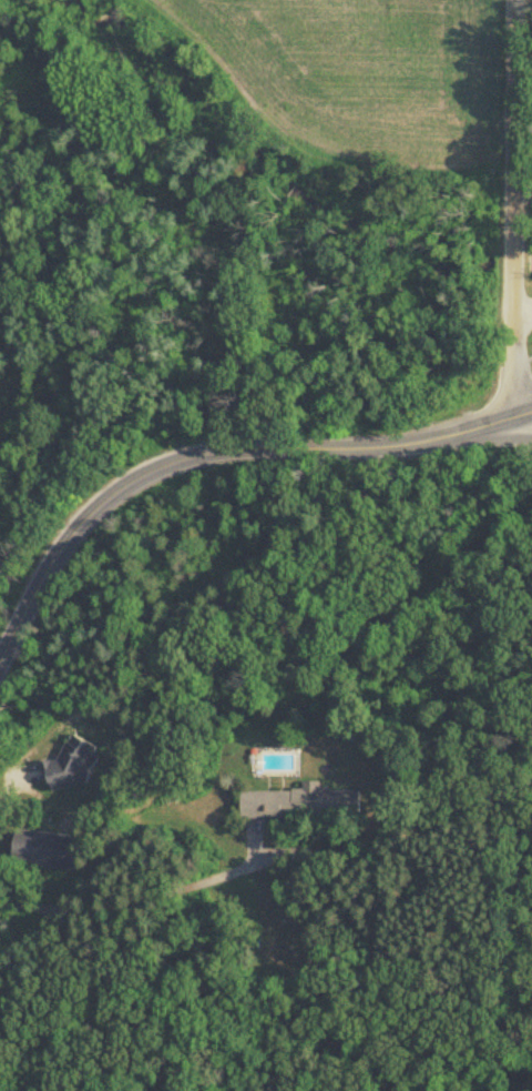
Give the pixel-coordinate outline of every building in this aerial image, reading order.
[(84,794),(102,746),(71,734),(60,765),(47,760),(41,778),(84,794)] [(304,781),(304,801),(320,801),(320,781),(304,781)] [(243,792),(243,818),(289,818),(289,792),(243,792)] [(15,862),(78,870),(82,839),(19,831),(15,862)]
